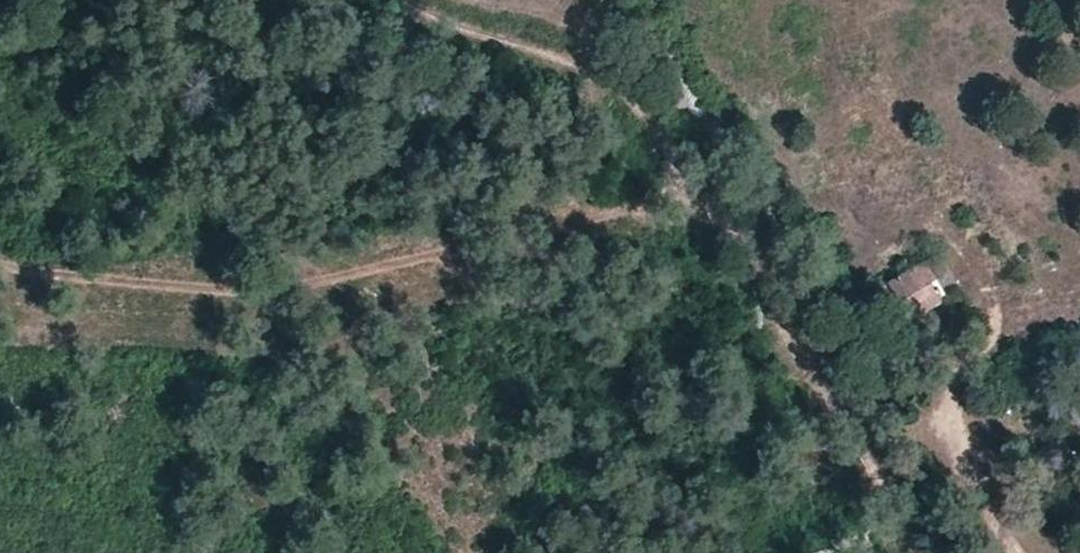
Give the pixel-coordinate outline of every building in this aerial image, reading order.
[(934,303),(910,265),(855,296),(879,337),(934,303)]
